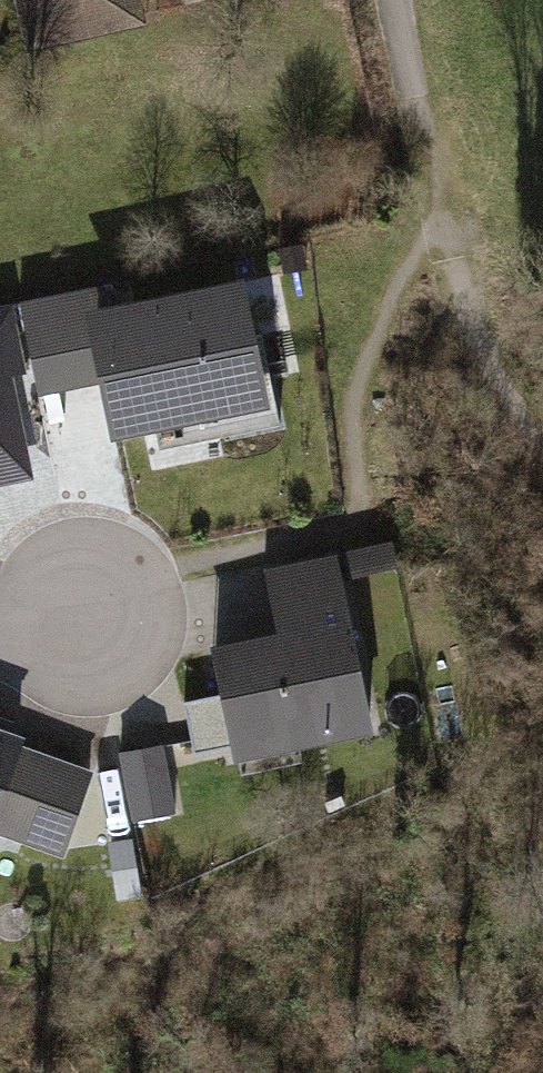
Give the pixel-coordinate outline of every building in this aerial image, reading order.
[(23,49),(144,24),(139,0),(13,0),(23,49)] [(103,302),(89,305),(105,381),(115,429),(212,409),(218,436),(281,423),(249,272),(103,302)] [(89,305),(103,302),(99,283),(20,300),(40,394),(105,381),(89,305)] [(39,478),(18,375),(29,373),(15,302),(0,305),(0,485),(39,478)] [(340,549),(266,566),(279,626),(212,641),(238,759),(379,728),(340,549)] [(357,551),(360,614),(400,612),(397,549),(357,551)] [(25,744),(28,735),(0,725),(0,813),(25,744)] [(164,741),(119,750),(132,819),(177,810),(164,741)] [(25,744),(0,813),(0,832),(66,855),(97,770),(25,744)]
